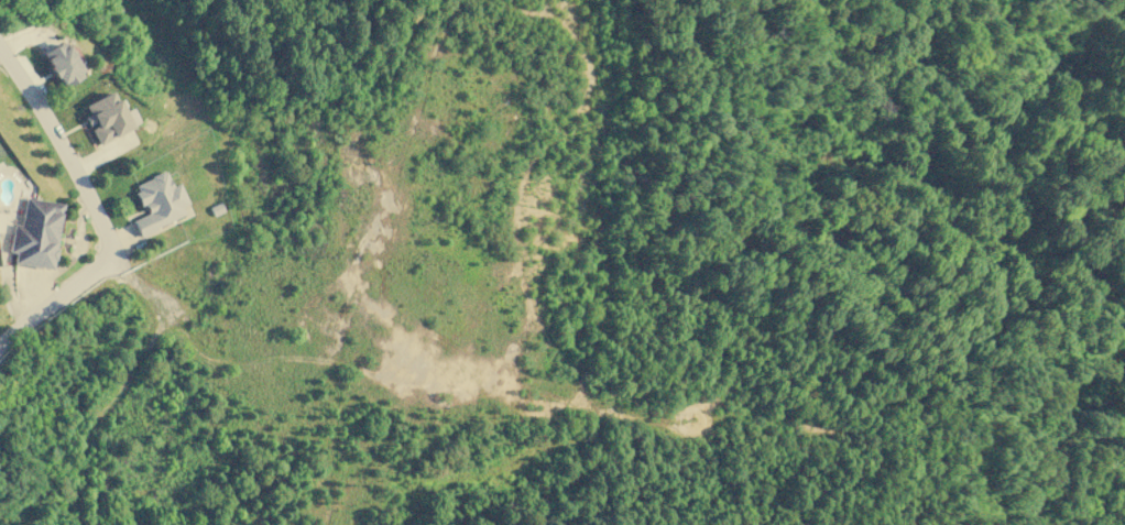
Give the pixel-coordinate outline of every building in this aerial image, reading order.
[(41,52),(59,88),(81,76),(63,41),(41,52)] [(98,144),(138,122),(130,107),(121,111),(110,90),(81,105),(87,113),(83,116),(88,127),(98,144)] [(132,219),(138,234),(185,216),(181,205),(187,203),(178,183),(171,186),(165,171),(132,184),(145,215),(132,219)] [(50,269),(61,203),(24,197),(20,225),(12,223),(8,252),(14,253),(12,262),(50,269)]
